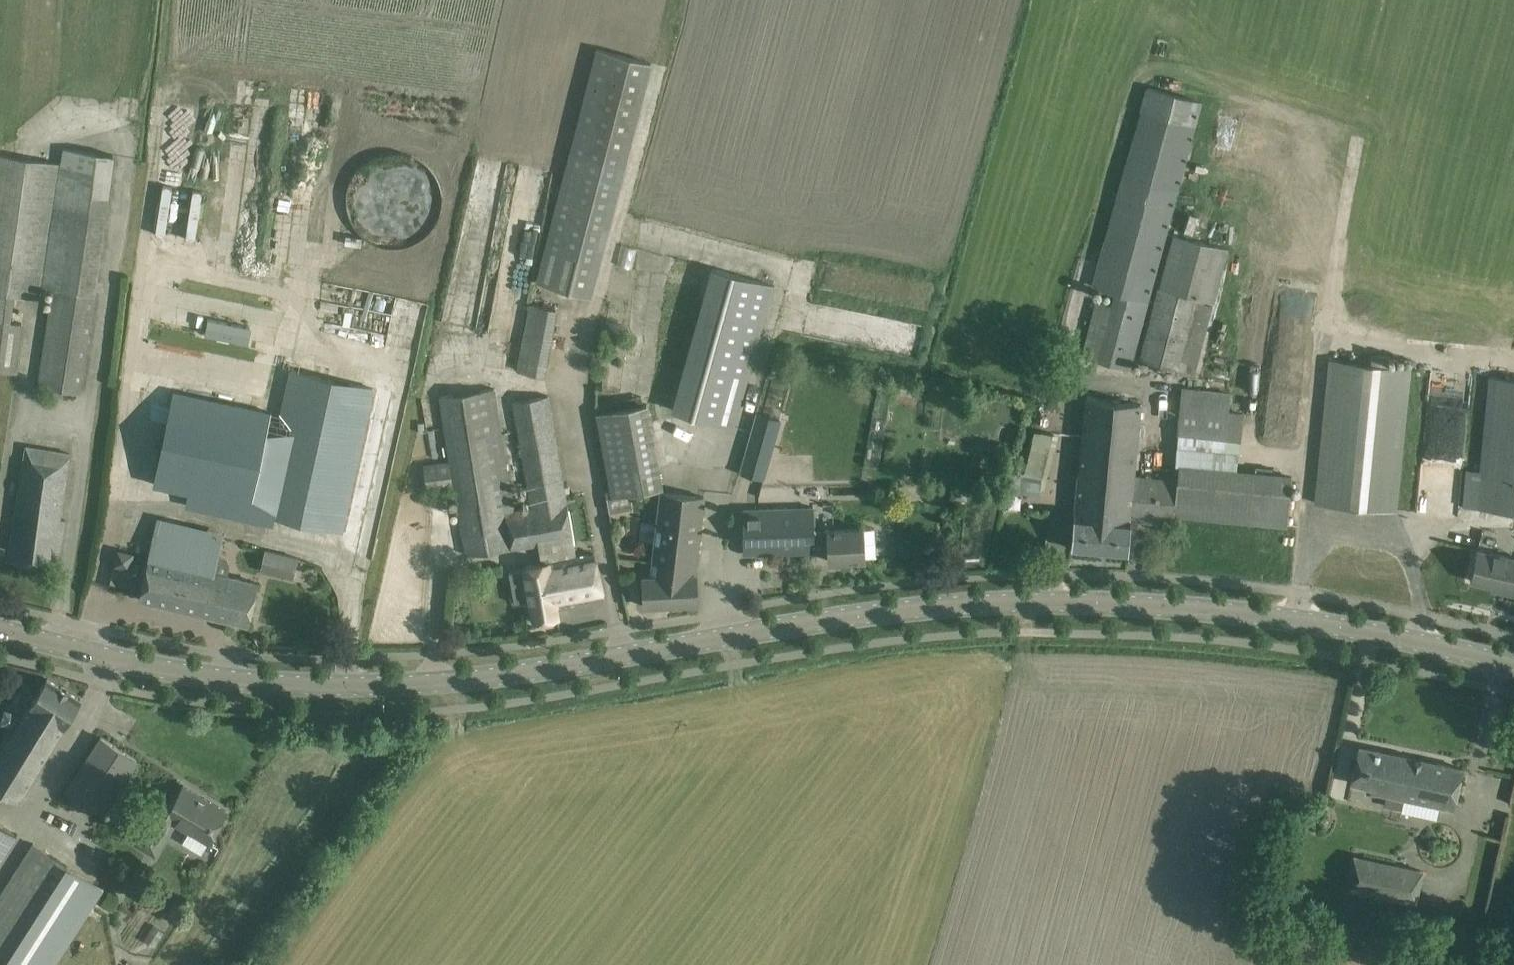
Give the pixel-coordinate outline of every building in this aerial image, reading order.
[(1148,87),(1142,111),(1122,176),(1092,286),(1114,292),(1111,305),(1096,301),(1089,330),(1082,356),(1130,368),(1201,101),(1148,87)] [(593,295),(628,157),(573,143),(537,281),(593,295)] [(7,321),(10,295),(39,299),(41,285),(61,288),(46,387),(79,392),(94,292),(113,155),(64,148),(61,163),(0,155),(0,369),(18,372),(24,323),(7,321)] [(1158,287),(1140,358),(1196,373),(1229,248),(1174,234),(1160,287),(1158,287)] [(712,269),(672,411),(733,428),(773,286),(712,269)] [(522,343),(517,370),(543,375),(548,348),(522,343)] [(1410,368),(1329,360),(1315,503),(1396,511),(1410,368)] [(341,532),(373,387),(292,370),(260,515),(341,532)] [(892,372),(881,370),(878,388),(889,390),(892,372)] [(768,372),(740,473),(765,479),(781,420),(767,416),(778,374),(768,372)] [(1513,511),(1513,379),(1490,377),(1480,472),(1464,471),(1461,506),(1476,508),(1513,511)] [(1172,523),(1173,514),(1287,525),(1292,477),(1238,472),(1243,412),(1229,411),(1231,393),(1182,387),(1177,466),(1178,467),(1177,481),(1133,477),(1140,403),(1086,398),(1075,513),(1074,513),(1071,549),(1127,554),(1130,519),(1172,523)] [(428,492),(455,488),(467,555),(540,544),(543,563),(525,567),(530,601),(534,621),(558,617),(557,609),(604,599),(596,558),(572,562),(572,558),(566,559),(561,528),(573,526),(568,501),(549,396),(513,402),(531,507),(515,510),(495,388),(439,397),(450,460),(424,465),(428,492)] [(175,391),(154,485),(251,506),(272,412),(175,391)] [(647,404),(598,413),(613,496),(616,495),(663,487),(647,404)] [(60,548),(61,548),(65,520),(59,519),(70,453),(26,446),(11,541),(10,541),(7,561),(57,568),(60,548)] [(1012,470),(1010,490),(1038,494),(1039,486),(1041,474),(1024,472),(1012,470)] [(642,577),(642,586),(643,606),(698,603),(697,574),(694,574),(698,556),(706,495),(660,489),(649,575),(646,575),(646,577),(642,577)] [(613,496),(607,497),(609,509),(618,508),(616,495),(613,496)] [(864,560),(863,539),(862,529),(828,531),(828,532),(814,533),(812,505),(741,511),(744,556),(815,553),(815,551),(829,551),(829,561),(864,560)] [(248,625),(253,606),(258,583),(214,573),(222,541),(157,526),(150,558),(149,557),(139,599),(248,625)] [(261,548),(256,569),(290,576),(295,555),(261,548)] [(1491,585),(1491,589),(1513,594),(1513,558),(1477,549),(1470,580),(1491,585)] [(70,717),(81,700),(47,679),(0,754),(0,790),(18,801),(70,717)] [(67,791),(103,814),(138,760),(102,737),(67,791)] [(1375,791),(1403,797),(1411,757),(1358,746),(1351,783),(1376,788),(1375,791)] [(1427,815),(1430,803),(1454,808),(1462,768),(1411,757),(1403,797),(1404,798),(1402,810),(1427,815)] [(158,802),(134,842),(156,855),(175,822),(189,830),(182,842),(201,854),(226,811),(183,785),(170,809),(158,802)] [(17,835),(0,824),(0,861),(17,835)] [(105,890),(32,844),(0,894),(0,964),(51,964),(85,912),(89,915),(105,890)] [(1381,895),(1388,863),(1353,856),(1347,887),(1381,895)] [(1388,863),(1381,895),(1415,902),(1422,871),(1388,863)]
